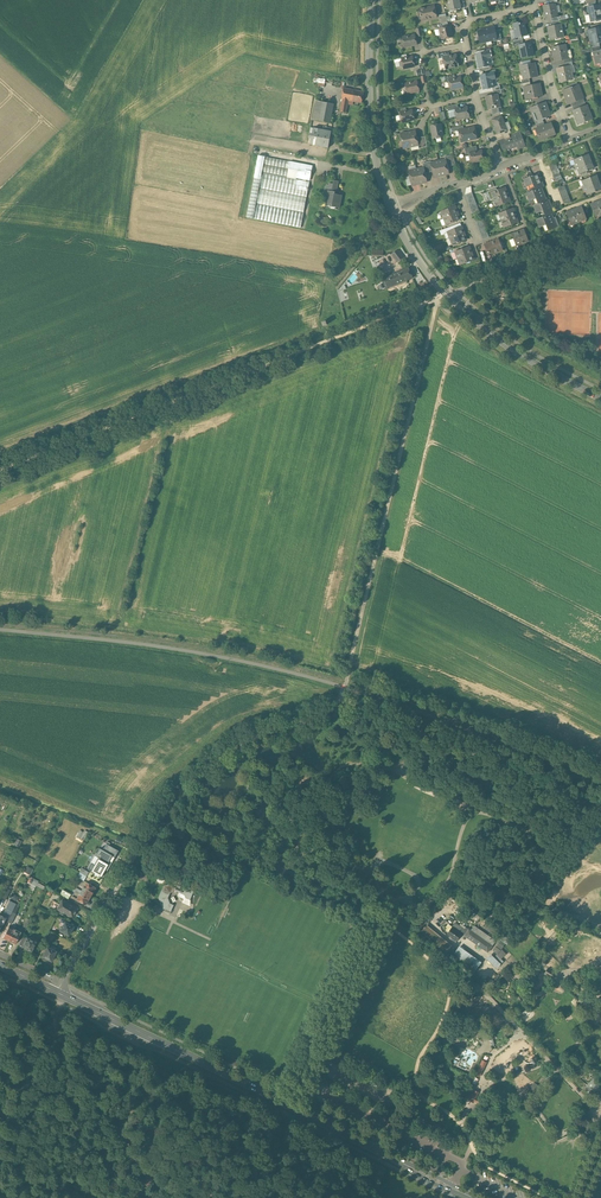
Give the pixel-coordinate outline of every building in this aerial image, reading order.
[(448,1),(450,11),(461,9),(459,2),(459,3),(458,0),(448,0),(448,1)] [(551,4),(543,6),(546,16),(547,16),(547,19),(551,18),(557,17),(555,5),(552,6),(551,4)] [(588,7),(591,22),(600,19),(600,15),(599,5),(596,5),(589,7),(588,7)] [(434,6),(419,9),(421,21),(437,17),(434,6)] [(446,15),(439,16),(441,24),(447,22),(446,15)] [(524,22),(520,23),(519,22),(513,24),(516,37),(516,38),(522,36),(527,35),(524,22)] [(553,26),(548,27),(550,34),(549,34),(550,40),(563,37),(560,24),(553,26)] [(448,26),(440,28),(442,40),(452,37),(450,26),(448,26)] [(495,26),(476,30),(479,44),(497,40),(496,31),(495,26)] [(588,30),(589,36),(592,35),(594,43),(594,44),(599,43),(600,43),(600,27),(588,30)] [(415,35),(403,37),(403,39),(402,40),(403,45),(404,45),(405,47),(417,45),(415,35)] [(524,44),(519,45),(521,50),(522,50),(524,57),(533,56),(531,43),(524,44)] [(566,45),(552,47),(555,61),(564,60),(569,59),(569,58),(566,45)] [(600,50),(592,52),(593,52),(594,52),(595,51),(596,55),(594,55),(596,63),(600,62),(600,65),(600,50)] [(478,53),(476,53),(479,68),(480,68),(489,66),(489,63),(489,62),(488,62),(487,58),(491,57),(490,51),(486,51),(478,53)] [(449,56),(443,57),(443,58),(446,69),(459,66),(456,55),(449,56)] [(407,58),(401,59),(401,61),(400,62),(401,66),(403,67),(403,69),(415,66),(413,56),(407,58)] [(535,63),(520,66),(522,76),(525,75),(526,79),(529,78),(538,77),(535,63)] [(565,66),(557,68),(560,82),(569,80),(568,77),(573,76),(571,66),(571,65),(565,66)] [(494,72),(480,75),(484,89),(492,87),(493,87),(493,85),(493,83),(492,79),(495,79),(494,72)] [(455,78),(449,80),(449,81),(448,83),(449,87),(451,88),(451,89),(463,87),(461,77),(455,78)] [(417,81),(405,84),(405,85),(404,86),(405,91),(407,92),(407,93),(419,91),(417,81)] [(531,85),(525,87),(527,99),(542,96),(539,83),(531,85)] [(578,85),(563,91),(568,104),(571,103),(584,98),(578,85)] [(364,92),(344,88),(341,99),(343,99),(348,100),(362,103),(364,92)] [(494,94),(485,96),(486,103),(487,102),(489,109),(489,110),(491,109),(500,107),(499,107),(500,107),(498,94),(494,94)] [(348,100),(343,99),(340,111),(346,113),(348,100)] [(316,100),(313,119),(317,120),(321,101),(316,100)] [(334,104),(321,101),(317,120),(330,123),(334,104)] [(546,102),(530,108),(532,113),(533,113),(536,121),(535,121),(535,122),(542,119),(551,116),(546,102)] [(585,102),(573,106),(574,110),(586,105),(585,102)] [(574,110),(573,110),(578,125),(592,119),(587,105),(586,105),(574,110)] [(500,107),(491,109),(493,116),(502,112),(501,106),(500,107),(499,107),(500,107)] [(458,109),(455,109),(455,110),(456,111),(454,112),(455,117),(457,117),(457,119),(469,116),(467,107),(458,109)] [(415,120),(413,109),(400,111),(402,123),(415,120)] [(502,116),(492,120),(497,134),(502,132),(507,130),(502,116)] [(537,128),(535,129),(538,137),(538,136),(540,140),(555,134),(551,123),(545,125),(537,128)] [(440,124),(430,126),(433,139),(443,137),(440,124)] [(477,139),(474,127),(464,129),(459,130),(459,131),(461,142),(477,139)] [(331,131),(313,128),(310,144),(328,148),(331,131)] [(415,131),(408,133),(411,147),(418,145),(417,138),(415,131)] [(408,133),(400,134),(403,148),(411,147),(408,133)] [(512,137),(510,138),(510,137),(504,139),(509,152),(510,152),(508,149),(518,146),(519,149),(525,146),(520,133),(512,136),(512,137)] [(476,146),(465,149),(466,154),(470,153),(477,151),(476,146)] [(477,151),(470,153),(470,155),(469,156),(470,160),(472,161),(472,163),(484,160),(482,150),(477,151)] [(587,154),(574,159),(576,164),(574,165),(575,167),(590,162),(587,154)] [(290,161),(265,157),(262,172),(287,177),(290,161)] [(446,160),(438,161),(441,175),(449,174),(447,167),(446,160)] [(431,163),(433,172),(434,177),(441,175),(438,161),(431,163)] [(590,162),(575,167),(576,170),(578,169),(580,174),(593,169),(590,162)] [(313,166),(299,163),(296,178),(310,181),(313,166)] [(424,168),(416,169),(419,183),(427,182),(425,173),(424,168)] [(416,169),(409,171),(412,185),(419,183),(416,169)] [(310,182),(262,173),(259,188),(307,197),(310,182)] [(539,173),(523,179),(526,186),(534,183),(536,189),(542,187),(544,187),(539,173)] [(595,175),(582,180),(584,185),(585,188),(598,183),(595,175)] [(342,196),(336,195),(339,181),(334,181),(333,184),(329,183),(329,185),(327,185),(326,190),(325,190),(323,199),(327,200),(326,204),(332,205),(331,207),(339,208),(342,196)] [(598,183),(585,188),(586,190),(588,195),(600,190),(598,183)] [(505,187),(496,190),(496,189),(487,192),(488,192),(491,200),(491,201),(494,199),(506,195),(505,192),(506,191),(505,187)] [(542,187),(536,189),(526,193),(529,200),(537,197),(539,203),(547,201),(547,200),(542,187)] [(307,197),(259,188),(256,204),(304,213),(307,197)] [(506,195),(494,199),(496,207),(510,201),(509,197),(507,198),(506,195)] [(547,201),(539,203),(533,205),(536,212),(544,209),(547,216),(552,214),(554,213),(549,200),(547,200),(547,201)] [(592,204),(596,215),(598,215),(600,214),(600,204),(600,201),(592,204)] [(304,213),(256,204),(253,219),(301,228),(304,213)] [(455,206),(441,211),(444,218),(456,213),(455,210),(456,210),(455,206)] [(582,207),(574,210),(579,222),(585,219),(586,217),(582,207)] [(513,208),(499,213),(502,220),(514,216),(513,213),(514,212),(513,208)] [(574,210),(566,213),(571,223),(572,224),(579,222),(574,210)] [(456,213),(444,218),(446,225),(459,220),(457,217),(459,216),(458,213),(456,213)] [(552,214),(547,216),(536,220),(539,226),(547,223),(550,230),(557,227),(552,214)] [(514,216),(502,220),(504,228),(518,222),(517,218),(515,219),(514,216)] [(461,226),(448,232),(450,238),(463,234),(461,231),(463,230),(461,226)] [(524,230),(512,234),(516,245),(528,241),(524,230)] [(463,234),(450,238),(453,245),(465,241),(464,237),(465,237),(464,233),(463,234)] [(498,240),(485,245),(488,253),(490,252),(493,254),(502,250),(498,240)] [(469,246),(455,252),(458,258),(470,254),(469,251),(471,250),(469,246)] [(397,249),(391,254),(398,262),(404,258),(397,249)] [(470,254),(458,258),(460,265),(473,260),(472,257),(473,257),(472,253),(470,254)] [(409,267),(381,278),(386,289),(413,278),(409,267)] [(194,828),(182,823),(180,828),(187,831),(186,832),(191,834),(194,828)] [(180,828),(177,827),(174,834),(184,838),(186,832),(187,831),(180,828)] [(80,829),(76,836),(83,840),(89,832),(85,829),(83,831),(80,829)] [(107,844),(103,851),(113,856),(115,858),(119,851),(118,850),(115,848),(115,849),(107,844)] [(103,851),(101,849),(97,856),(99,857),(110,863),(113,856),(103,851)] [(99,857),(97,856),(94,855),(90,863),(92,864),(89,869),(91,870),(96,863),(99,857)] [(110,863),(99,857),(96,863),(91,870),(97,874),(96,875),(100,877),(100,876),(104,878),(111,865),(109,864),(110,863)] [(24,872),(31,874),(33,868),(26,866),(24,872)] [(96,888),(87,882),(82,891),(91,896),(96,888)] [(177,883),(165,887),(160,898),(164,909),(171,912),(173,906),(170,904),(168,898),(170,892),(176,890),(192,897),(194,891),(177,883)] [(8,884),(1,897),(6,899),(12,887),(8,884)] [(63,890),(61,894),(69,898),(71,894),(63,890)] [(91,896),(82,891),(77,899),(86,905),(91,896)] [(78,908),(63,900),(58,909),(73,918),(78,908)] [(548,907),(543,905),(537,903),(535,908),(546,912),(548,907)] [(12,912),(6,909),(2,919),(7,922),(12,912)] [(12,912),(7,922),(12,924),(16,914),(12,912)] [(584,923),(577,920),(574,927),(581,930),(584,923)] [(68,924),(65,922),(60,931),(68,936),(73,927),(68,924)] [(489,922),(484,928),(501,940),(505,943),(507,944),(511,938),(489,922)] [(457,923),(448,935),(456,941),(462,932),(486,949),(493,939),(475,926),(471,931),(466,927),(465,929),(457,923)] [(426,925),(421,931),(447,952),(452,946),(426,925)] [(9,926),(3,938),(9,941),(14,932),(15,929),(9,926)] [(20,934),(14,932),(9,941),(15,944),(20,934)] [(36,942),(27,938),(22,947),(31,952),(36,942)] [(501,940),(493,950),(497,954),(505,943),(501,940)] [(52,949),(47,947),(42,957),(48,960),(51,962),(53,959),(56,952),(51,949),(52,949)] [(459,948),(453,958),(474,973),(481,964),(459,948)] [(500,964),(496,960),(492,955),(487,959),(494,968),(494,969),(500,964)] [(495,958),(497,960),(500,964),(503,961),(498,955),(497,955),(495,958)] [(548,967),(547,969),(544,974),(552,979),(556,972),(548,967)] [(531,1014),(531,1013),(527,1009),(522,1013),(522,1014),(526,1018),(531,1014)] [(482,1060),(475,1075),(480,1077),(487,1062),(482,1060)] [(587,1085),(584,1087),(591,1093),(596,1090),(600,1090),(597,1078),(593,1079),(587,1085)] [(539,1086),(535,1082),(528,1090),(533,1094),(539,1086)] [(475,1095),(473,1094),(472,1096),(465,1092),(463,1096),(471,1099),(470,1101),(471,1102),(473,1103),(474,1101),(480,1104),(482,1101),(476,1098),(476,1096),(475,1095)] [(583,1123),(588,1133),(593,1131),(589,1121),(589,1111),(583,1111),(583,1123)]
